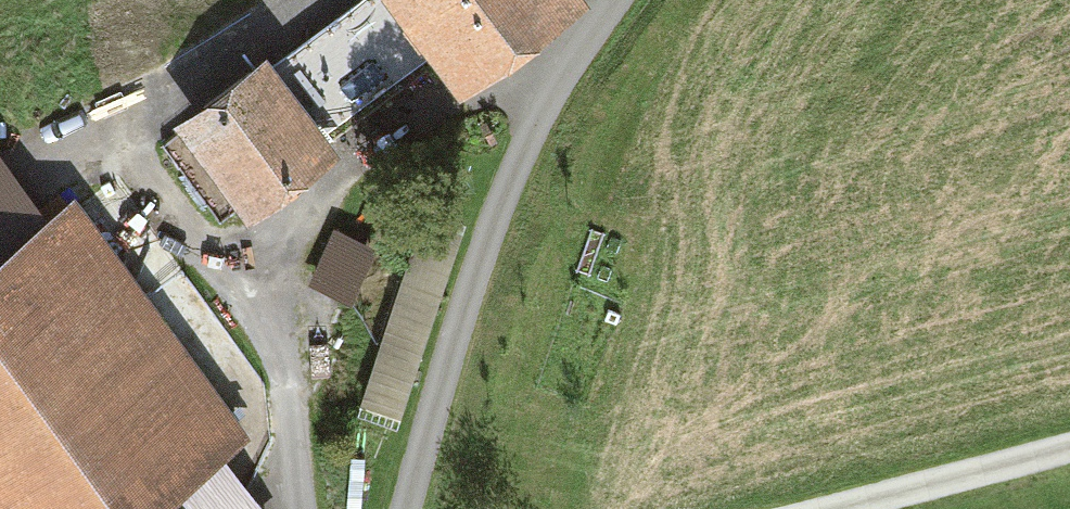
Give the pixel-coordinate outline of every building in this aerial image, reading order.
[(569,0),(400,0),(470,92),(578,11),(569,0)] [(270,65),(177,128),(241,221),(334,158),(270,65)] [(0,276),(0,508),(177,508),(264,450),(100,208),(0,276)] [(377,246),(328,227),(306,287),(355,305),(377,246)] [(411,424),(464,246),(415,231),(362,409),(411,424)]
